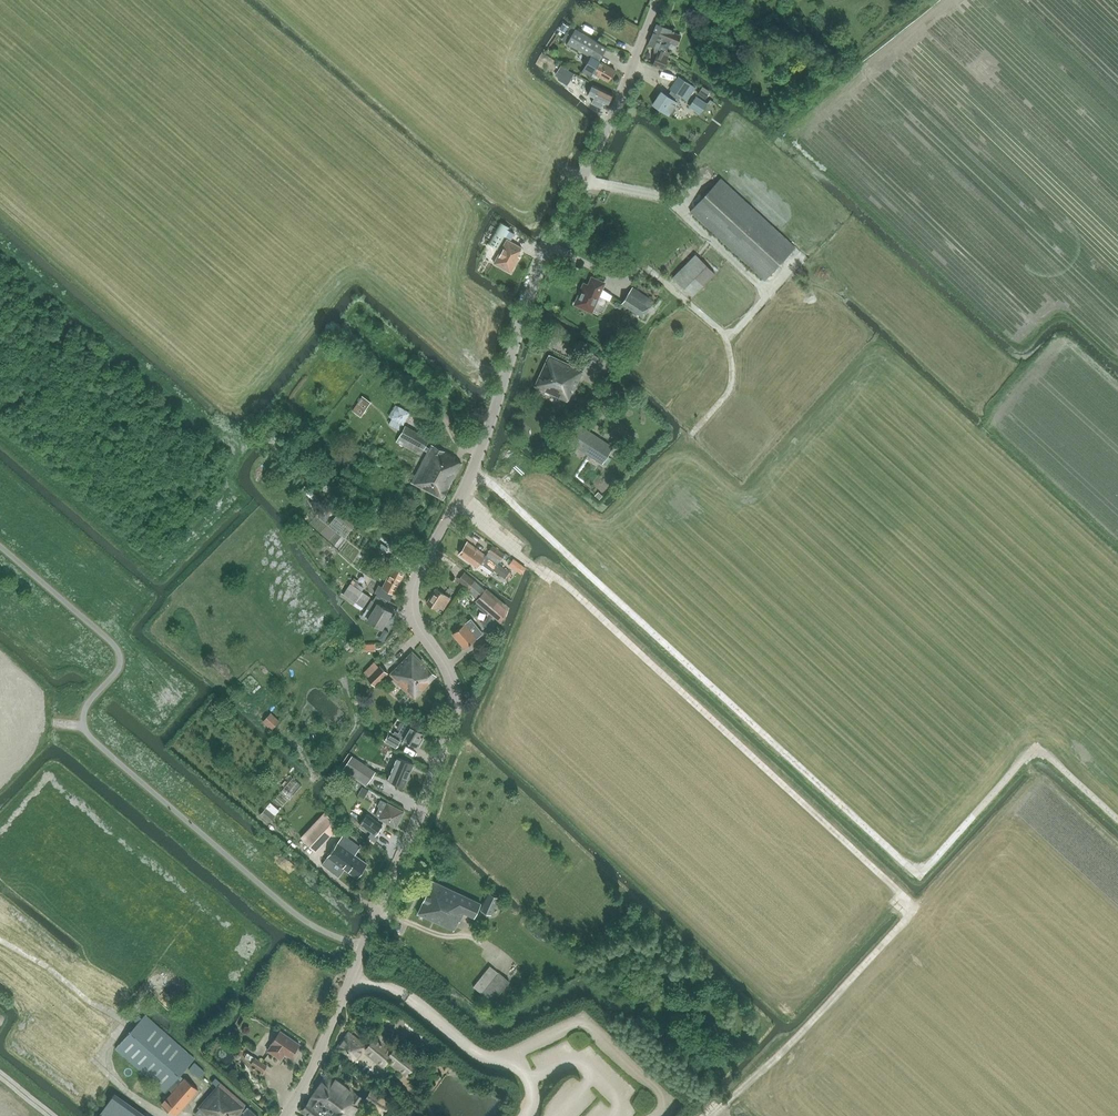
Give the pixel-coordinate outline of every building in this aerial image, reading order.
[(641,0),(605,0),(635,13),(641,0)] [(666,51),(669,41),(679,45),(682,35),(673,31),(674,30),(656,23),(648,44),(661,49),(659,52),(658,52),(652,66),(663,70),(668,56),(663,54),(664,50),(666,51)] [(608,81),(615,70),(599,60),(606,47),(575,29),(567,42),(591,56),(582,71),(590,76),(593,72),(608,81)] [(556,74),(560,76),(558,78),(567,84),(575,73),(566,67),(565,68),(562,65),(556,74)] [(669,114),(670,113),(672,114),(674,113),(676,110),(676,107),(674,106),(682,94),(689,99),(696,88),(680,78),(668,96),(661,91),(653,104),(669,114)] [(608,104),(613,94),(599,87),(597,86),(595,89),(598,90),(592,103),(602,107),(604,102),(608,104)] [(689,107),(700,114),(708,103),(697,96),(689,107)] [(795,247),(721,178),(690,211),(765,279),(795,247)] [(511,239),(514,233),(508,230),(510,227),(500,221),(488,243),(497,249),(505,236),(511,239)] [(517,255),(521,248),(507,240),(494,263),(511,272),(519,256),(517,255)] [(716,273),(714,272),(722,263),(710,252),(707,255),(696,242),(666,272),(672,277),(692,297),(716,273)] [(584,284),(575,304),(592,312),(604,283),(592,277),(588,285),(584,284)] [(643,317),(654,301),(632,287),(621,303),(643,317)] [(573,392),(583,370),(549,355),(535,386),(567,401),(571,392),(573,392)] [(360,416),(370,402),(362,396),(352,411),(360,416)] [(602,463),(612,447),(578,425),(568,441),(602,463)] [(420,455),(429,439),(405,426),(396,441),(420,455)] [(443,499),(461,463),(453,459),(454,456),(431,444),(411,482),(443,499)] [(298,493),(314,501),(318,493),(302,485),(298,493)] [(486,506),(483,511),(491,517),(495,512),(486,506)] [(388,553),(393,547),(387,543),(383,549),(388,553)] [(505,578),(509,572),(495,562),(492,560),(485,555),(484,557),(466,544),(459,553),(477,566),(480,562),(486,567),(488,565),(505,578)] [(501,560),(505,554),(492,546),(488,551),(501,560)] [(389,601),(393,594),(405,571),(394,565),(387,562),(383,569),(390,573),(383,587),(378,584),(374,592),(389,601)] [(453,574),(459,578),(465,569),(459,565),(453,574)] [(466,570),(459,580),(467,585),(474,576),(466,570)] [(361,582),(355,578),(344,593),(342,592),(339,596),(363,612),(366,607),(364,606),(371,597),(361,589),(363,586),(359,584),(361,582)] [(372,595),(378,584),(369,579),(363,591),(372,595)] [(476,580),(467,590),(477,599),(486,588),(476,580)] [(476,602),(477,603),(476,604),(489,615),(486,621),(484,620),(482,622),(487,627),(492,615),(502,623),(505,619),(501,615),(508,606),(486,588),(477,599),(467,590),(478,600),(476,602)] [(443,609),(450,598),(436,589),(427,602),(436,609),(438,606),(443,609)] [(381,628),(385,621),(391,611),(382,606),(386,600),(376,595),(372,600),(377,603),(368,619),(381,628)] [(464,648),(477,638),(469,629),(471,627),(466,622),(452,633),(464,648)] [(413,699),(436,676),(412,652),(389,675),(413,699)] [(375,685),(387,672),(380,665),(367,678),(375,685)] [(263,719),(270,711),(264,706),(257,714),(263,719)] [(269,730),(276,724),(267,715),(260,721),(269,730)] [(416,747),(424,734),(404,722),(398,734),(395,732),(393,736),(388,734),(384,741),(396,748),(400,741),(401,738),(416,747)] [(400,794),(413,764),(397,757),(384,788),(400,794)] [(350,772),(367,783),(375,772),(358,760),(350,772)] [(291,799),(302,785),(296,780),(284,794),(291,799)] [(396,827),(404,811),(380,799),(377,806),(379,807),(375,815),(380,817),(379,819),(396,827)] [(280,810),(270,802),(260,814),(269,822),(280,810)] [(315,850),(339,826),(325,812),(301,837),(315,850)] [(375,842),(378,837),(375,835),(382,825),(367,813),(359,823),(371,832),(368,837),(375,842)] [(357,877),(367,863),(355,855),(360,847),(343,835),(322,864),(338,877),(345,868),(357,877)] [(481,903),(433,880),(417,913),(454,930),(458,920),(459,921),(463,912),(474,917),(481,903)] [(481,909),(491,914),(499,897),(488,892),(481,909)] [(471,986),(491,1002),(508,979),(489,964),(471,986)] [(132,1062),(165,1092),(168,1088),(172,1092),(162,1104),(175,1115),(198,1090),(185,1078),(181,1082),(177,1078),(194,1059),(145,1014),(115,1048),(132,1062)] [(719,1022),(707,1026),(710,1035),(722,1033),(719,1022)] [(267,1050),(281,1059),(285,1053),(290,1057),(293,1052),(297,1052),(296,1048),(299,1044),(280,1030),(271,1044),(272,1044),(267,1050)] [(405,1074),(414,1064),(404,1056),(406,1054),(397,1046),(392,1052),(375,1039),(368,1048),(348,1033),(335,1050),(353,1063),(363,1050),(383,1065),(387,1060),(405,1074)] [(438,1069),(450,1076),(458,1060),(446,1054),(438,1069)] [(251,1063),(263,1072),(267,1066),(255,1057),(251,1063)] [(199,1078),(205,1072),(194,1062),(189,1068),(199,1078)] [(364,1101),(353,1092),(328,1073),(316,1089),(318,1091),(313,1097),(311,1101),(304,1110),(312,1115),(353,1115),(364,1101)] [(247,1107),(243,1111),(244,1113),(241,1115),(239,1113),(246,1105),(215,1078),(212,1082),(217,1086),(198,1107),(208,1115),(257,1115),(247,1107)] [(381,1111),(388,1101),(372,1090),(365,1100),(381,1111)]
